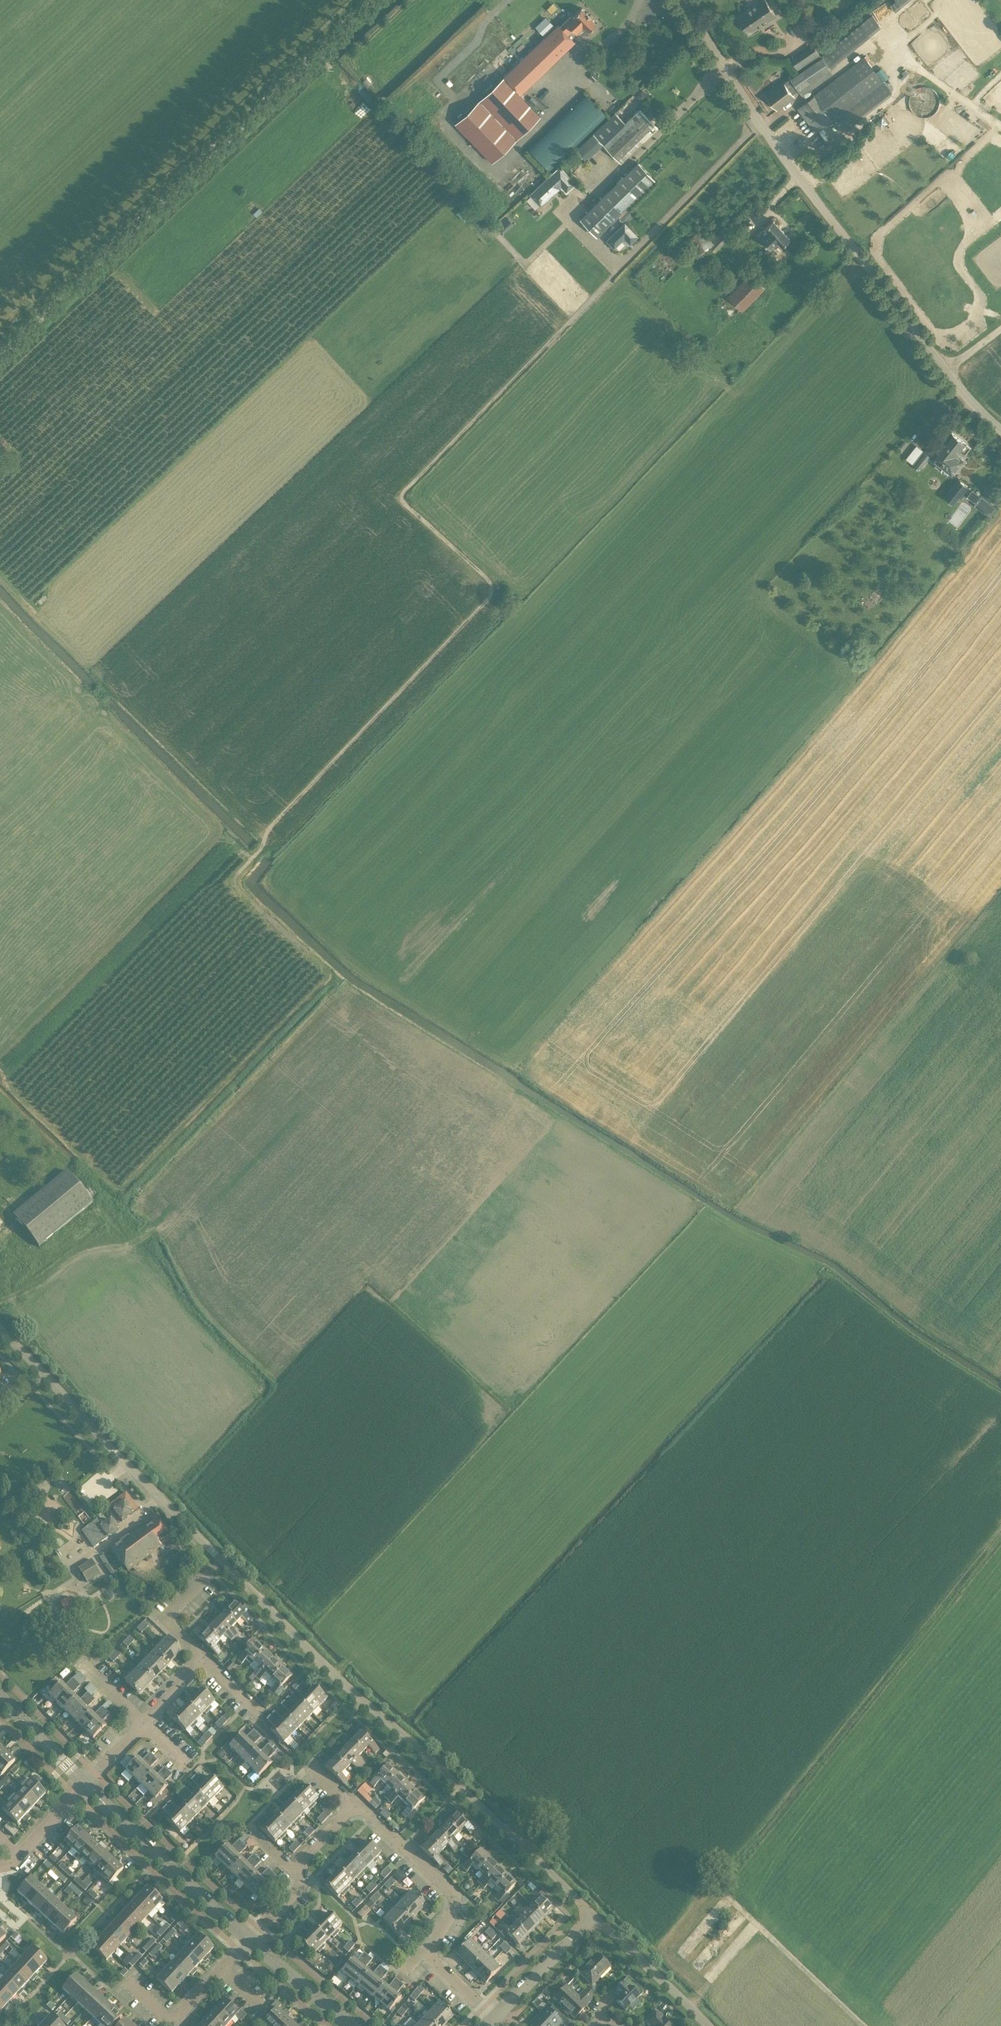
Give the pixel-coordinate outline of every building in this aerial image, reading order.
[(747,30),(749,33),(776,15),(765,0),(762,0),(738,17),(741,20),(740,21),(740,22),(740,23),(740,24),(741,25),(741,26),(742,27),(743,28),(744,29),(745,29),(746,29),(747,30)] [(890,3),(896,11),(902,6),(897,0),(894,0),(890,3)] [(557,23),(454,123),(492,162),(540,115),(520,94),(575,41),(568,34),(572,30),(576,34),(584,26),(587,30),(595,23),(581,7),(573,15),(571,14),(559,25),(557,23)] [(545,16),(534,27),(542,36),(554,25),(545,16)] [(800,69),(822,53),(815,43),(792,58),(800,69)] [(828,49),(822,54),(831,66),(837,61),(828,49)] [(802,93),(833,72),(822,56),(791,77),(790,77),(800,90),(802,93)] [(814,95),(797,108),(816,132),(832,119),(833,120),(839,116),(846,125),(891,91),(882,79),(878,74),(868,61),(864,56),(814,95)] [(790,77),(791,77),(790,75),(783,81),(765,94),(777,110),(795,97),(793,95),(800,90),(790,77)] [(939,105),(940,102),(939,99),(938,96),(937,93),(935,91),(933,89),(930,88),(927,87),(925,86),(922,87),(919,87),(916,89),(914,91),(912,93),(910,96),(909,98),(909,101),(909,104),(910,107),(911,109),(913,112),(915,114),(918,116),(922,117),(924,117),(927,117),(931,116),(933,114),(936,112),(938,108),(939,105)] [(642,100),(648,94),(642,88),(636,94),(642,100)] [(586,91),(529,146),(550,168),(607,113),(586,91)] [(639,109),(603,144),(620,161),(656,126),(639,109)] [(593,133),(575,148),(585,159),(603,143),(593,133)] [(637,161),(594,203),(611,220),(654,178),(637,161)] [(549,175),(529,194),(540,206),(560,188),(549,175)] [(509,217),(498,227),(504,233),(515,223),(509,217)] [(761,236),(757,239),(761,244),(765,241),(771,247),(778,241),(782,245),(790,237),(773,219),(758,233),(761,236)] [(620,252),(639,235),(625,221),(607,238),(620,252)] [(522,223),(508,236),(514,243),(528,230),(522,223)] [(700,228),(684,244),(699,258),(710,246),(715,251),(732,233),(725,226),(715,237),(711,234),(709,236),(700,228)] [(750,272),(718,305),(731,318),(740,308),(743,310),(765,287),(750,272)] [(952,432),(933,455),(931,457),(952,474),(963,460),(956,454),(965,442),(952,432)] [(925,450),(925,451),(914,464),(920,469),(932,455),(925,450)] [(959,478),(944,497),(954,504),(968,486),(959,478)] [(981,495),(974,505),(989,516),(996,507),(981,495)] [(67,1171),(13,1216),(39,1247),(92,1202),(67,1171)] [(10,1215),(21,1205),(13,1196),(1,1207),(10,1215)] [(126,1493),(103,1510),(106,1514),(112,1509),(122,1522),(138,1510),(126,1493)] [(96,1521),(81,1531),(94,1549),(107,1539),(108,1540),(120,1531),(111,1518),(100,1526),(96,1521)] [(140,1529),(110,1547),(128,1571),(144,1559),(147,1562),(152,1558),(149,1555),(171,1538),(157,1519),(140,1529)] [(103,1555),(99,1558),(103,1565),(108,1562),(103,1555)] [(91,1559),(77,1568),(87,1583),(101,1574),(91,1559)] [(69,1596),(59,1603),(65,1613),(76,1607),(69,1596)] [(223,1610),(237,1623),(242,1618),(248,1624),(252,1621),(232,1601),(223,1610)] [(237,1623),(223,1610),(215,1619),(235,1638),(238,1635),(231,1628),(237,1623)] [(31,1614),(25,1617),(29,1623),(35,1619),(31,1614)] [(161,1639),(165,1635),(149,1618),(145,1622),(161,1639)] [(235,1638),(215,1619),(206,1627),(220,1641),(225,1635),(232,1641),(235,1638)] [(145,1630),(141,1625),(137,1629),(141,1633),(145,1630)] [(215,1646),(220,1641),(206,1627),(198,1636),(218,1656),(220,1653),(221,1652),(215,1646)] [(159,1643),(174,1658),(182,1651),(168,1637),(164,1642),(162,1640),(159,1643)] [(131,1644),(127,1640),(123,1644),(127,1648),(131,1644)] [(254,1663),(267,1650),(258,1641),(238,1661),(242,1664),(245,1661),(250,1666),(253,1663),(254,1663)] [(174,1658),(159,1643),(156,1646),(158,1648),(154,1652),(167,1665),(174,1658)] [(267,1650),(254,1663),(251,1666),(256,1671),(248,1679),(252,1682),(256,1678),(276,1658),(267,1650)] [(167,1665),(154,1652),(150,1656),(148,1655),(145,1658),(160,1673),(167,1665)] [(117,1659),(112,1654),(108,1658),(113,1663),(117,1659)] [(160,1673),(145,1658),(142,1661),(144,1663),(140,1667),(153,1680),(160,1673)] [(284,1667),(276,1658),(256,1678),(259,1681),(265,1675),(271,1680),(284,1667)] [(153,1680),(140,1667),(135,1671),(133,1669),(130,1672),(146,1687),(153,1680)] [(274,1694),(281,1687),(293,1675),(284,1667),(271,1680),(276,1685),(270,1692),(273,1695),(274,1694)] [(146,1687),(130,1672),(127,1675),(130,1677),(125,1682),(138,1695),(146,1687)] [(54,1705),(76,1682),(72,1678),(65,1685),(62,1682),(49,1696),(56,1702),(53,1705),(54,1705)] [(76,1682),(54,1705),(55,1707),(58,1704),(64,1710),(77,1696),(73,1693),(80,1686),(76,1682)] [(299,1687),(321,1709),(322,1708),(321,1706),(327,1700),(313,1686),(310,1690),(303,1683),(299,1687)] [(277,1697),(284,1690),(281,1687),(274,1694),(277,1697)] [(321,1709),(299,1687),(298,1687),(295,1690),(302,1698),(299,1701),(312,1714),(319,1708),(320,1710),(321,1709)] [(201,1689),(194,1696),(209,1711),(212,1708),(210,1706),(214,1702),(201,1689)] [(253,1689),(249,1693),(254,1697),(258,1693),(253,1689)] [(80,1700),(77,1696),(64,1710),(70,1716),(68,1719),(91,1696),(87,1692),(80,1700)] [(91,1696),(68,1719),(69,1720),(72,1718),(78,1724),(91,1711),(87,1707),(94,1700),(91,1696)] [(209,1711),(194,1696),(187,1703),(200,1717),(204,1712),(206,1714),(209,1711)] [(288,1697),(284,1701),(307,1723),(308,1723),(306,1721),(312,1714),(299,1701),(296,1705),(288,1697)] [(307,1723),(284,1701),(281,1705),(288,1712),(285,1716),(298,1729),(304,1723),(306,1724),(307,1723)] [(187,1703),(179,1710),(195,1726),(198,1723),(196,1721),(200,1717),(187,1703)] [(94,1714),(91,1711),(78,1724),(85,1731),(82,1733),(83,1733),(106,1710),(102,1707),(94,1714)] [(111,1712),(110,1713),(116,1720),(122,1714),(120,1712),(115,1707),(111,1712)] [(106,1710),(83,1733),(84,1735),(87,1733),(93,1738),(106,1725),(102,1721),(109,1714),(106,1710)] [(195,1726),(179,1710),(172,1718),(185,1731),(189,1727),(191,1729),(195,1726)] [(274,1712),(270,1716),(293,1738),(294,1737),(292,1735),(298,1729),(285,1716),(281,1719),(274,1712)] [(226,1713),(222,1717),(227,1722),(231,1718),(226,1713)] [(293,1738),(270,1716),(266,1720),(273,1727),(270,1730),(283,1744),(290,1737),(292,1739),(293,1738)] [(223,1725),(219,1721),(215,1725),(219,1729),(223,1725)] [(234,1757),(257,1734),(253,1730),(246,1737),(242,1734),(229,1747),(236,1754),(234,1756),(234,1757)] [(358,1730),(349,1739),(363,1752),(367,1748),(374,1754),(378,1750),(358,1730)] [(204,1735),(209,1740),(213,1737),(208,1732),(204,1735)] [(257,1734),(234,1757),(235,1758),(238,1755),(244,1762),(257,1748),(254,1745),(261,1738),(257,1734)] [(209,1740),(204,1735),(201,1739),(205,1744),(209,1740)] [(363,1752),(349,1739),(341,1748),(361,1767),(364,1764),(358,1757),(363,1752)] [(261,1752),(257,1748),(244,1762),(250,1768),(248,1770),(249,1771),(272,1748),(268,1745),(261,1752)] [(0,1748),(0,1761),(10,1750),(8,1748),(4,1752),(0,1748)] [(275,1752),(272,1748),(249,1771),(250,1772),(252,1770),(258,1776),(272,1763),(268,1759),(275,1752)] [(341,1748),(332,1756),(346,1770),(351,1765),(358,1771),(361,1767),(341,1748)] [(0,1761),(0,1775),(1,1775),(14,1761),(9,1756),(12,1752),(10,1750),(0,1761)] [(131,1780),(153,1756),(149,1752),(142,1760),(139,1757),(126,1770),(133,1777),(130,1779),(131,1780)] [(157,1760),(153,1756),(131,1780),(132,1781),(135,1778),(140,1784),(153,1771),(150,1767),(157,1760)] [(346,1770),(332,1756),(324,1765),(344,1785),(347,1781),(341,1775),(346,1770)] [(127,1757),(120,1764),(124,1768),(131,1761),(127,1757)] [(386,1786),(397,1774),(389,1765),(379,1776),(373,1781),(371,1784),(374,1787),(380,1781),(386,1786)] [(16,1766),(10,1772),(14,1775),(19,1769),(16,1766)] [(153,1771),(140,1784),(147,1791),(148,1791),(168,1771),(164,1767),(157,1774),(153,1771)] [(148,1791),(147,1791),(145,1793),(146,1795),(149,1793),(155,1799),(164,1789),(168,1785),(164,1781),(171,1774),(168,1771),(148,1791)] [(198,1772),(194,1776),(217,1799),(218,1798),(215,1796),(222,1789),(209,1776),(205,1779),(198,1772)] [(376,1773),(370,1779),(373,1781),(379,1776),(376,1773)] [(397,1774),(386,1786),(391,1791),(385,1798),(388,1801),(406,1782),(397,1774)] [(6,1776),(1,1781),(5,1785),(10,1779),(6,1776)] [(217,1799),(194,1776),(191,1780),(198,1787),(194,1790),(208,1803),(214,1798),(216,1800),(217,1799)] [(31,1780),(23,1788),(42,1805),(44,1803),(41,1799),(45,1794),(31,1780)] [(406,1782),(388,1801),(392,1804),(398,1798),(403,1803),(415,1791),(406,1782)] [(365,1784),(357,1792),(364,1798),(366,1795),(371,1791),(365,1784)] [(304,1785),(297,1793),(312,1808),(315,1805),(313,1803),(317,1798),(304,1785)] [(184,1786),(180,1791),(203,1813),(204,1812),(201,1810),(208,1803),(194,1790),(191,1793),(184,1786)] [(42,1805),(23,1788),(16,1795),(31,1809),(36,1804),(40,1807),(42,1805)] [(155,1799),(159,1802),(165,1795),(168,1792),(164,1789),(155,1799)] [(203,1813),(180,1791),(176,1794),(184,1801),(180,1805),(194,1818),(199,1812),(202,1814),(203,1813)] [(415,1791),(403,1803),(408,1808),(402,1815),(405,1818),(406,1817),(410,1821),(418,1813),(414,1809),(423,1799),(415,1791)] [(297,1793),(290,1800),(303,1813),(307,1809),(309,1811),(312,1808),(297,1793)] [(31,1809),(16,1795),(9,1803),(28,1820),(30,1818),(26,1814),(31,1809)] [(303,1813),(290,1800),(282,1807),(298,1823),(302,1820),(299,1817),(303,1813)] [(372,1800),(369,1804),(375,1810),(379,1806),(372,1800)] [(170,1801),(166,1805),(189,1828),(190,1827),(187,1825),(194,1818),(180,1805),(177,1808),(170,1801)] [(28,1820),(9,1803),(2,1811),(17,1824),(22,1819),(26,1822),(28,1820)] [(189,1828),(166,1805),(162,1809),(170,1816),(166,1820),(179,1833),(185,1827),(188,1829),(189,1828)] [(320,1816),(325,1821),(332,1813),(325,1806),(321,1810),(324,1813),(320,1816)] [(282,1807),(275,1815),(289,1828),(293,1824),(295,1826),(298,1823),(282,1807)] [(385,1809),(379,1814),(386,1820),(391,1815),(385,1809)] [(446,1821),(459,1834),(464,1828),(471,1835),(474,1832),(454,1812),(446,1821)] [(289,1828),(275,1815),(268,1822),(284,1837),(287,1834),(285,1832),(289,1828)] [(459,1834),(446,1821),(437,1829),(457,1849),(461,1846),(454,1839),(459,1834)] [(284,1837),(268,1822),(261,1829),(274,1843),(279,1838),(281,1841),(284,1837)] [(8,1823),(4,1828),(13,1837),(18,1831),(8,1823)] [(71,1849),(88,1830),(86,1828),(82,1832),(77,1827),(63,1841),(64,1842),(60,1846),(63,1849),(67,1845),(71,1849)] [(310,1827),(306,1831),(311,1835),(314,1832),(310,1827)] [(457,1849),(437,1829),(428,1838),(442,1851),(447,1846),(454,1852),(457,1849)] [(88,1830),(71,1849),(77,1854),(72,1858),(75,1860),(92,1841),(87,1836),(91,1832),(88,1830)] [(311,1835),(306,1831),(303,1834),(307,1839),(311,1835)] [(244,1842),(249,1836),(245,1833),(240,1839),(244,1842)] [(442,1851),(428,1838),(420,1847),(440,1866),(444,1863),(437,1856),(442,1851)] [(463,1854),(473,1857),(475,1851),(470,1849),(472,1842),(461,1839),(460,1844),(466,1846),(463,1854)] [(220,1867),(242,1844),(238,1840),(231,1847),(228,1844),(214,1857),(222,1864),(219,1866),(220,1867)] [(367,1840),(360,1848),(375,1863),(378,1860),(376,1858),(380,1853),(367,1840)] [(98,1846),(92,1841),(75,1860),(78,1863),(82,1859),(86,1863),(103,1844),(101,1842),(98,1846)] [(105,1846),(103,1844),(86,1863),(94,1869),(107,1855),(102,1850),(105,1846)] [(246,1847),(242,1844),(220,1867),(221,1868),(223,1866),(229,1872),(242,1858),(239,1855),(246,1847)] [(297,1850),(292,1845),(289,1849),(293,1853),(297,1850)] [(375,1863),(360,1848),(352,1855),(366,1868),(370,1864),(372,1866),(375,1863)] [(479,1870),(492,1856),(483,1848),(469,1862),(463,1868),(467,1872),(474,1865),(479,1870)] [(246,1862),(242,1858),(229,1872),(236,1878),(234,1880),(235,1881),(257,1858),(253,1854),(246,1862)] [(52,1855),(49,1858),(54,1863),(57,1860),(52,1855)] [(112,1859),(107,1855),(94,1869),(101,1876),(118,1858),(116,1856),(112,1859)] [(366,1868),(352,1855),(345,1863),(361,1878),(364,1874),(362,1873),(366,1868)] [(492,1856),(479,1870),(484,1875),(477,1882),(481,1885),(501,1865),(492,1856)] [(121,1860),(118,1858),(101,1876),(109,1883),(123,1869),(117,1863),(121,1860)] [(260,1861),(257,1858),(235,1881),(236,1882),(238,1880),(244,1886),(257,1872),(253,1869),(260,1861)] [(463,1863),(460,1866),(463,1869),(463,1868),(469,1862),(466,1859),(463,1863)] [(50,1871),(53,1868),(46,1861),(43,1864),(50,1871)] [(345,1863),(338,1870),(352,1883),(356,1879),(358,1881),(361,1878),(345,1863)] [(501,1865),(481,1885),(484,1889),(491,1882),(496,1887),(509,1873),(501,1865)] [(447,1866),(443,1870),(448,1874),(452,1870),(447,1866)] [(383,1871),(388,1876),(392,1872),(387,1867),(383,1871)] [(53,1868),(50,1871),(58,1878),(61,1875),(53,1868)] [(260,1876),(257,1872),(244,1886),(251,1892),(249,1894),(249,1895),(271,1872),(267,1868),(260,1876)] [(66,1869),(63,1872),(69,1877),(72,1874),(66,1869)] [(338,1870),(331,1877),(347,1892),(350,1889),(348,1887),(352,1883),(338,1870)] [(399,1870),(393,1876),(399,1882),(405,1876),(399,1870)] [(388,1876),(383,1871),(380,1875),(384,1879),(388,1876)] [(271,1872),(249,1895),(250,1896),(252,1894),(258,1900),(272,1887),(268,1883),(275,1876),(271,1872)] [(509,1873),(496,1887),(501,1892),(495,1899),(498,1902),(499,1901),(502,1905),(510,1897),(506,1894),(518,1882),(509,1873)] [(61,1875),(58,1878),(63,1884),(67,1880),(61,1875)] [(23,1902),(38,1884),(31,1877),(17,1892),(23,1897),(20,1900),(23,1902)] [(347,1892),(331,1877),(324,1885),(337,1898),(342,1893),(344,1895),(347,1892)] [(79,1886),(82,1882),(77,1878),(73,1881),(79,1886)] [(387,1882),(392,1887),(396,1883),(391,1878),(387,1882)] [(82,1882),(79,1886),(85,1891),(88,1888),(82,1882)] [(373,1882),(369,1885),(374,1890),(377,1887),(373,1882)] [(392,1887),(387,1882),(383,1886),(388,1891),(392,1887)] [(38,1884),(23,1902),(25,1904),(27,1901),(32,1906),(46,1891),(38,1884)] [(73,1892),(76,1888),(71,1884),(68,1888),(73,1892)] [(374,1890),(369,1885),(365,1889),(370,1894),(374,1890)] [(139,1892),(156,1908),(163,1900),(148,1886),(143,1892),(141,1890),(139,1892)] [(551,1898),(540,1887),(535,1892),(531,1896),(537,1902),(532,1907),(546,1920),(555,1912),(546,1903),(551,1898)] [(76,1888),(73,1892),(79,1898),(82,1894),(76,1888)] [(53,1898),(46,1891),(32,1906),(38,1911),(35,1914),(38,1916),(53,1898)] [(406,1893),(403,1897),(419,1912),(426,1904),(412,1891),(408,1895),(406,1893)] [(92,1892),(89,1895),(94,1900),(98,1897),(92,1892)] [(156,1908),(139,1892),(137,1894),(138,1897),(134,1901),(149,1915),(156,1908)] [(376,1893),(373,1896),(378,1901),(381,1898),(376,1893)] [(358,1896),(355,1900),(360,1905),(363,1901),(358,1896)] [(378,1901),(373,1896),(369,1900),(374,1905),(378,1901)] [(402,1902),(398,1906),(412,1919),(419,1912),(403,1897),(400,1900),(402,1902)] [(61,1905),(53,1898),(38,1916),(40,1918),(42,1915),(47,1920),(61,1905)] [(86,1898),(83,1901),(89,1907),(92,1903),(86,1898)] [(360,1905),(355,1900),(351,1904),(356,1909),(360,1905)] [(149,1915),(134,1901),(129,1907),(127,1905),(125,1907),(142,1923),(149,1915)] [(61,1905),(47,1920),(52,1925),(50,1927),(53,1929),(68,1912),(61,1905)] [(365,1906),(357,1914),(362,1919),(370,1911),(365,1906)] [(412,1919),(398,1906),(394,1910),(392,1908),(389,1912),(405,1926),(412,1919)] [(517,1910),(517,1909),(514,1906),(511,1910),(514,1913),(521,1920),(516,1925),(529,1938),(538,1929),(517,1910)] [(521,1906),(517,1909),(517,1910),(538,1929),(546,1920),(532,1907),(527,1912),(521,1906)] [(142,1923),(125,1907),(123,1910),(125,1912),(120,1916),(135,1930),(142,1923)] [(503,1921),(508,1916),(500,1909),(496,1915),(503,1921)] [(173,1911),(168,1917),(174,1922),(179,1917),(173,1911)] [(68,1912),(53,1929),(55,1931),(57,1929),(63,1934),(76,1919),(68,1912)] [(328,1912),(321,1920),(336,1935),(339,1931),(337,1929),(341,1925),(328,1912)] [(405,1926),(389,1912),(386,1915),(388,1917),(384,1921),(397,1934),(405,1926)] [(113,1920),(111,1922),(128,1938),(135,1930),(120,1916),(115,1922),(113,1920)] [(509,1928),(514,1924),(508,1917),(503,1921),(509,1928)] [(182,1919),(176,1925),(180,1928),(185,1923),(182,1919)] [(336,1935),(321,1920),(314,1927),(327,1940),(331,1936),(333,1938),(336,1935)] [(162,1929),(165,1932),(170,1926),(163,1921),(158,1926),(162,1929)] [(128,1938),(111,1922),(108,1924),(111,1926),(106,1931),(121,1945),(128,1938)] [(529,1938),(516,1925),(510,1930),(504,1924),(503,1923),(495,1930),(504,1938),(508,1934),(521,1947),(529,1938)] [(314,1927),(307,1934),(322,1949),(325,1946),(323,1945),(327,1940),(314,1927)] [(493,1932),(489,1928),(484,1933),(488,1937),(493,1932)] [(165,1932),(162,1929),(157,1934),(160,1938),(165,1932)] [(121,1945),(106,1931),(101,1937),(99,1935),(97,1937),(114,1953),(121,1945)] [(15,1932),(10,1938),(14,1941),(19,1936),(15,1932)] [(493,1932),(488,1937),(492,1940),(497,1935),(493,1932)] [(172,1937),(168,1934),(162,1940),(166,1944),(172,1937)] [(192,1942),(209,1957),(211,1955),(209,1953),(214,1947),(199,1934),(192,1942)] [(322,1949),(307,1934),(299,1942),(313,1955),(317,1951),(319,1953),(322,1949)] [(114,1953),(97,1937),(95,1939),(97,1942),(92,1947),(106,1961),(114,1953)] [(349,1941),(346,1945),(351,1949),(354,1945),(349,1941)] [(464,1961),(480,1946),(477,1942),(474,1945),(470,1941),(457,1954),(464,1961)] [(2,1947),(5,1951),(10,1946),(6,1942),(2,1947)] [(192,1942),(185,1949),(200,1963),(205,1958),(207,1960),(209,1957),(192,1942)] [(152,1946),(148,1943),(142,1949),(146,1953),(152,1946)] [(507,1946),(504,1943),(499,1947),(503,1951),(507,1946)] [(351,1949),(346,1945),(343,1949),(348,1953),(351,1949)] [(480,1946),(464,1961),(472,1968),(484,1956),(480,1951),(483,1949),(480,1946)] [(507,1946),(503,1951),(507,1955),(511,1950),(507,1946)] [(26,1955),(40,1969),(45,1964),(47,1965),(50,1963),(33,1947),(26,1955)] [(158,1952),(155,1949),(149,1955),(152,1958),(158,1952)] [(200,1963),(185,1949),(178,1957),(195,1972),(197,1970),(195,1968),(200,1963)] [(345,1967),(341,1972),(349,1978),(347,1981),(368,1956),(363,1952),(357,1961),(353,1958),(352,1958),(345,1967)] [(138,1953),(134,1958),(138,1961),(142,1956),(138,1953)] [(26,1955),(19,1963),(36,1978),(38,1976),(36,1974),(40,1969),(26,1955)] [(585,1972),(581,1975),(591,1985),(599,1977),(600,1978),(610,1967),(597,1955),(583,1970),(585,1972)] [(350,1956),(343,1965),(345,1967),(352,1958),(350,1956)] [(371,1959),(368,1956),(347,1981),(348,1982),(351,1980),(357,1985),(369,1971),(365,1967),(371,1959)] [(488,1960),(484,1956),(472,1968),(479,1975),(494,1960),(491,1957),(488,1960)] [(178,1957),(171,1964),(186,1978),(191,1973),(193,1975),(195,1972),(178,1957)] [(336,1957),(333,1961),(339,1965),(342,1961),(336,1957)] [(138,1961),(134,1958),(128,1964),(132,1967),(138,1961)] [(144,1959),(139,1965),(143,1968),(148,1963),(144,1959)] [(494,1960),(479,1975),(486,1983),(499,1970),(494,1965),(497,1963),(494,1960)] [(339,1965),(333,1961),(330,1965),(335,1969),(339,1965)] [(36,1978),(19,1963),(12,1970),(26,1984),(31,1979),(33,1981),(36,1978)] [(186,1978),(171,1964),(164,1972),(181,1988),(183,1986),(181,1983),(186,1978)] [(369,1971),(357,1985),(364,1991),(362,1993),(363,1994),(384,1969),(380,1966),(379,1965),(373,1973),(369,1971)] [(125,1969),(120,1974),(123,1977),(128,1972),(125,1969)] [(387,1971),(384,1969),(363,1994),(364,1995),(366,1993),(373,1998),(385,1983),(381,1980),(387,1972),(387,1971)] [(12,1970),(5,1978),(22,1993),(24,1991),(22,1989),(26,1984),(12,1970)] [(181,1988),(164,1972),(157,1980),(172,1993),(177,1988),(179,1990),(181,1988)] [(70,1996),(86,1979),(83,1977),(81,1979),(76,1974),(62,1989),(70,1996)] [(623,1983),(614,1993),(619,1999),(616,2002),(626,2011),(642,1994),(642,1992),(641,1990),(637,1986),(638,1986),(628,1977),(623,1983)] [(5,1978),(0,1983),(0,1987),(13,1999),(18,1994),(20,1995),(22,1993),(5,1978)] [(385,1983),(373,1998),(380,2004),(378,2006),(379,2007),(399,1982),(395,1978),(388,1986),(385,1983)] [(88,1981),(86,1979),(70,1996),(78,2003),(91,1988),(86,1983),(88,1981)] [(399,1982),(379,2007),(380,2008),(382,2006),(392,2013),(395,2009),(393,2007),(401,1996),(397,1993),(403,1985),(399,1982)] [(567,1986),(554,1999),(574,2019),(587,2006),(594,1998),(591,1995),(587,1991),(585,1990),(578,1997),(567,1986)] [(8,2008),(10,2006),(8,2004),(13,1999),(0,1987),(0,2001),(8,2008)] [(416,1990),(413,1993),(418,1997),(423,1991),(418,1987),(416,1990)] [(595,1991),(590,1987),(587,1991),(591,1995),(595,1991)] [(97,1993),(91,1988),(78,2003),(85,2010),(101,1993),(99,1991),(97,1993)] [(101,1993),(85,2010),(93,2017),(106,2002),(101,1997),(103,1995),(101,1993)] [(418,1997),(413,1993),(409,1998),(415,2002),(418,1997)] [(213,2003),(232,2020),(236,2016),(242,2021),(247,2015),(241,2009),(239,2012),(224,1999),(219,2004),(215,2001),(213,2003)] [(538,2000),(533,2004),(537,2008),(542,2003),(540,2001),(538,2000)] [(289,2011),(287,2009),(283,2013),(277,2008),(280,2005),(276,2001),(268,2010),(272,2013),(264,2022),(268,2025),(275,2025),(289,2011)] [(112,2007),(106,2002),(93,2017),(100,2023),(116,2007),(114,2005),(112,2007)] [(49,2003),(46,2006),(52,2011),(55,2008),(49,2003)] [(213,2003),(211,2005),(215,2009),(210,2014),(223,2025),(227,2025),(232,2020),(213,2003)] [(433,2005),(430,2008),(445,2024),(453,2016),(439,2003),(435,2008),(433,2005)] [(531,2025),(560,2025),(562,2024),(563,2025),(573,2025),(552,2006),(548,2010),(546,2008),(538,2017),(539,2018),(531,2025)] [(116,2007),(100,2023),(103,2025),(112,2025),(122,2016),(116,2011),(118,2009),(116,2007)] [(406,2013),(401,2008),(396,2013),(402,2018),(406,2013)] [(425,2018),(433,2025),(443,2025),(445,2024),(430,2008),(427,2012),(429,2014),(425,2018)] [(275,2025),(289,2025),(293,2022),(288,2017),(291,2013),(289,2011),(275,2025)] [(646,2022),(651,2025),(670,2025),(661,2017),(662,2016),(656,2011),(646,2022)] [(61,2020),(65,2016),(59,2012),(56,2015),(61,2020)] [(47,2025),(63,2025),(50,2013),(47,2016),(49,2018),(44,2023),(47,2025)] [(199,2018),(208,2025),(223,2025),(210,2014),(205,2019),(201,2016),(199,2018)] [(65,2016),(61,2020),(67,2025),(70,2022),(69,2021),(71,2018),(68,2015),(66,2017),(65,2016)] [(416,2023),(419,2025),(433,2025),(425,2018),(421,2022),(418,2020),(416,2023)]
